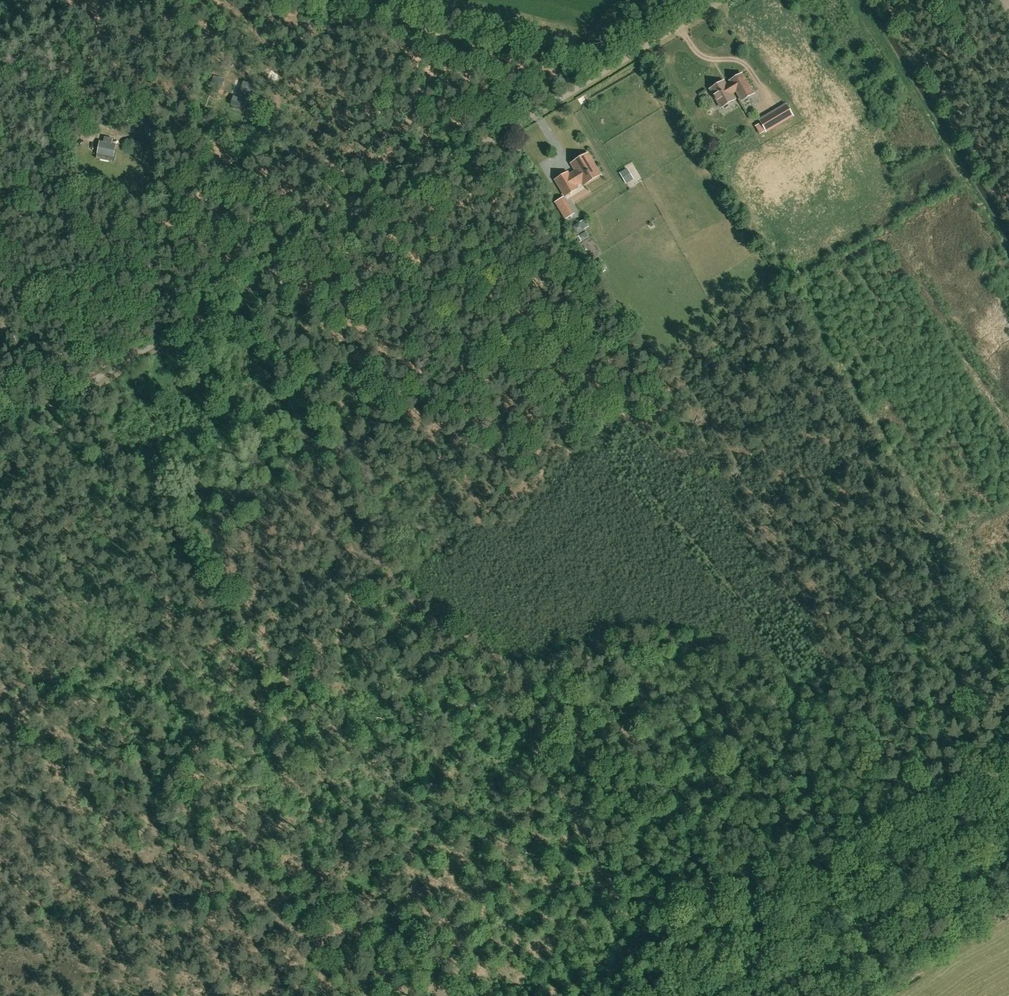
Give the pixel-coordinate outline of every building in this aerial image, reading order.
[(736,90),(738,93),(742,100),(753,93),(742,73),(730,80),(731,82),(730,83),(731,85),(727,87),(724,81),(711,88),(721,107),(735,99),(731,93),(736,90)] [(231,105),(245,109),(252,84),(243,82),(238,98),(233,97),(231,105)] [(766,131),(793,115),(786,104),(760,120),(766,131)] [(153,118),(141,119),(141,127),(153,126),(153,118)] [(113,162),(115,151),(116,144),(112,144),(113,138),(105,137),(104,142),(100,141),(96,159),(113,162)] [(567,173),(556,180),(565,196),(573,191),(569,185),(577,181),(578,183),(582,181),(584,184),(600,175),(588,154),(572,163),(576,171),(569,175),(567,173)] [(634,180),(631,175),(623,179),(626,185),(634,180)] [(565,219),(574,214),(564,196),(554,202),(565,219)] [(585,230),(579,222),(572,228),(577,235),(585,230)]
